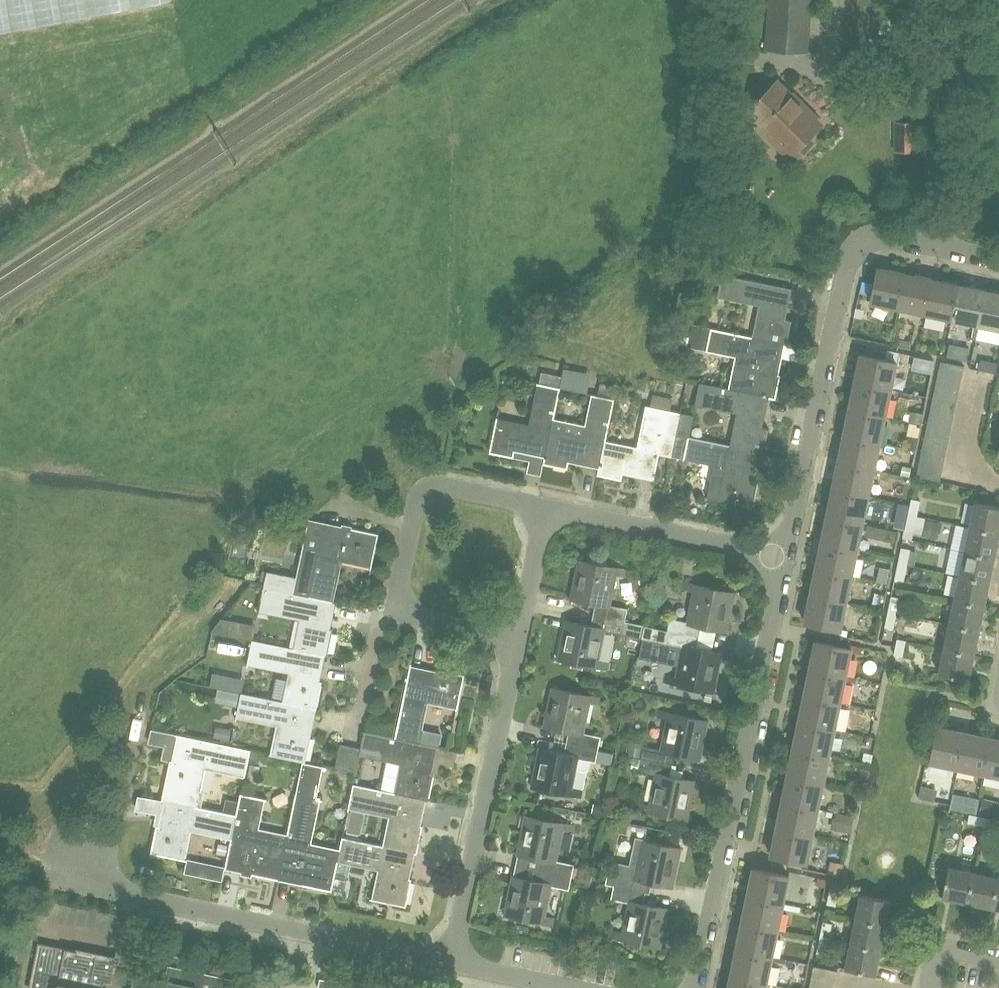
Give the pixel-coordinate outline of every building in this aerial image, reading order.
[(86,16),(84,0),(0,0),(0,32),(86,16)] [(88,16),(170,0),(85,0),(88,16)] [(766,50),(808,52),(811,0),(769,0),(766,50)] [(776,142),(794,160),(812,142),(807,138),(821,124),(804,107),(806,105),(794,93),(792,95),(778,81),(770,89),(747,113),(761,127),(759,128),(774,143),(776,142)] [(916,122),(895,122),(895,123),(896,123),(896,149),(895,149),(895,150),(916,150),(916,149),(916,123),(916,122)] [(899,309),(906,273),(879,267),(875,284),(873,294),(871,303),(899,309)] [(925,315),(933,279),(906,273),(899,309),(925,315)] [(780,343),(787,345),(792,321),(786,319),(792,288),(722,274),(718,297),(760,306),(753,337),(780,343)] [(952,320),(959,284),(933,279),(925,315),(952,320)] [(862,282),(860,291),(873,294),(875,284),(862,282)] [(979,326),(986,290),(959,284),(952,320),(979,326)] [(986,290),(979,326),(998,330),(998,292),(986,290)] [(706,351),(711,328),(692,324),(687,347),(706,351)] [(753,337),(711,328),(706,351),(736,357),(730,388),(742,391),(769,397),(776,399),(781,375),(774,373),(780,343),(753,337)] [(947,343),(944,356),(964,360),(967,347),(947,343)] [(896,362),(883,359),(860,355),(855,382),(891,389),(896,362)] [(941,361),(938,372),(962,377),(964,366),(941,361)] [(545,372),(543,384),(558,387),(560,387),(562,376),(545,372)] [(938,372),(936,384),(959,389),(962,377),(938,372)] [(742,391),(730,388),(700,382),(695,405),(727,412),(722,433),(733,435),(731,445),(757,451),(764,453),(769,429),(762,427),(769,397),(742,391)] [(885,416),(891,389),(855,382),(849,409),(885,416)] [(551,429),(552,429),(561,387),(560,387),(558,387),(543,384),(537,383),(529,423),(497,417),(490,452),(514,457),(515,450),(545,456),(546,456),(551,429)] [(936,384),(933,395),(957,400),(959,389),(936,384)] [(601,386),(599,395),(615,399),(617,389),(601,386)] [(605,441),(606,441),(615,399),(599,395),(592,394),(583,436),(552,429),(551,429),(546,456),(545,456),(544,463),(568,468),(569,461),(599,467),(600,467),(605,441)] [(933,395),(931,407),(954,412),(957,400),(933,395)] [(681,412),(669,410),(646,405),(637,447),(606,441),(605,441),(600,467),(599,467),(598,474),(622,479),(623,473),(654,479),(659,454),(672,457),(676,433),(681,412)] [(931,407),(929,418),(952,423),(954,412),(931,407)] [(880,443),(885,416),(849,409),(844,435),(880,443)] [(924,413),(911,410),(910,414),(909,420),(922,423),(924,413)] [(676,433),(688,436),(693,415),(681,412),(676,433)] [(929,418),(926,430),(950,435),(952,423),(929,418)] [(926,430),(924,441),(947,446),(950,435),(926,430)] [(731,445),(688,436),(676,433),(672,457),(715,466),(708,497),(753,507),(758,483),(751,481),(757,451),(731,445)] [(907,448),(916,449),(919,436),(910,434),(907,448)] [(874,469),(880,443),(844,435),(838,462),(874,469)] [(924,441),(921,453),(945,458),(947,446),(924,441)] [(921,453),(919,464),(942,469),(945,458),(921,453)] [(869,496),(874,469),(838,462),(833,489),(869,496)] [(919,464),(916,476),(940,481),(942,469),(919,464)] [(912,467),(903,465),(902,471),(901,474),(910,476),(912,467)] [(863,523),(869,496),(833,489),(827,515),(863,523)] [(909,514),(918,516),(921,501),(912,499),(909,514)] [(998,533),(998,507),(975,502),(970,527),(998,533)] [(914,532),(918,516),(909,514),(906,530),(914,532)] [(858,549),(863,523),(827,515),(822,542),(858,549)] [(923,530),(922,534),(922,535),(938,539),(942,522),(926,518),(923,530)] [(264,586),(331,601),(340,557),(373,564),(379,533),(352,527),(352,530),(326,524),(327,522),(310,519),(298,577),(267,571),(264,586)] [(883,526),(880,539),(896,542),(899,530),(883,526)] [(998,537),(998,533),(970,527),(965,551),(995,558),(998,537)] [(852,576),(858,549),(822,542),(816,568),(852,576)] [(915,550),(910,549),(902,548),(899,563),(907,565),(912,566),(915,550)] [(990,582),(995,558),(965,551),(960,576),(990,582)] [(595,615),(625,621),(628,609),(609,605),(615,575),(628,577),(629,570),(579,560),(570,599),(597,604),(595,615)] [(904,581),(907,565),(899,563),(895,579),(904,581)] [(847,602),(852,576),(816,568),(811,595),(847,602)] [(881,568),(878,581),(888,583),(889,578),(890,570),(881,568)] [(985,606),(990,582),(960,576),(955,600),(985,606)] [(667,630),(698,637),(700,626),(727,632),(735,593),(684,582),(683,589),(695,592),(689,622),(670,618),(667,630)] [(339,603),(331,601),(264,586),(260,607),(304,617),(298,649),(297,649),(326,655),(326,656),(328,656),(334,629),(332,628),(337,603),(339,604),(339,603)] [(882,598),(883,594),(876,592),(875,596),(874,603),(881,604),(882,598)] [(841,630),(847,602),(811,595),(805,622),(841,630)] [(889,611),(897,613),(900,598),(892,596),(889,611)] [(980,630),(985,606),(955,600),(950,624),(980,630)] [(897,613),(889,611),(885,627),(894,629),(897,613)] [(644,625),(625,621),(595,615),(592,625),(566,620),(558,659),(608,670),(610,663),(597,660),(604,630),(642,638),(644,625)] [(214,631),(234,635),(237,621),(223,618),(214,631)] [(975,655),(980,630),(950,624),(945,648),(975,655)] [(698,637),(667,630),(644,625),(642,638),(684,647),(678,677),(665,674),(664,682),(714,692),(722,653),(696,647),(698,637)] [(297,649),(298,649),(253,639),(248,660),(293,670),(286,702),(315,708),(314,709),(317,709),(323,682),(320,681),(326,656),(326,655),(297,649)] [(897,639),(896,646),(894,654),(903,656),(906,641),(897,639)] [(810,668),(846,676),(852,648),(816,641),(810,668)] [(969,679),(975,655),(945,648),(939,673),(969,679)] [(417,742),(417,741),(425,702),(458,709),(465,674),(437,668),(437,671),(412,665),(412,663),(411,663),(396,737),(417,742)] [(841,702),(846,676),(810,668),(805,695),(841,702)] [(227,674),(212,671),(209,685),(224,688),(227,674)] [(568,743),(599,749),(601,736),(582,732),(589,702),(601,705),(602,698),(552,687),(544,726),(570,732),(568,743)] [(232,691),(229,704),(230,704),(238,705),(239,699),(241,693),(232,691)] [(286,702),(242,692),(237,713),(282,723),(275,755),(306,762),(312,734),(309,734),(314,709),(315,708),(286,702)] [(835,729),(841,702),(805,695),(799,722),(835,729)] [(641,758),(671,764),(674,754),(700,759),(708,720),(658,710),(656,717),(669,719),(662,749),(643,745),(641,758)] [(829,756),(835,729),(799,722),(794,748),(829,756)] [(233,729),(217,726),(215,732),(215,736),(228,739),(230,740),(231,735),(233,729)] [(958,768),(966,732),(939,726),(931,762),(958,768)] [(396,737),(365,730),(361,752),(405,761),(401,780),(391,778),(389,791),(399,793),(398,793),(426,799),(426,800),(429,800),(434,772),(432,772),(438,746),(417,741),(417,742),(396,737)] [(985,773),(992,737),(966,732),(958,768),(985,773)] [(193,805),(202,761),(246,770),(251,749),(179,734),(173,760),(171,760),(162,800),(165,800),(193,805)] [(992,737),(985,773),(998,776),(998,739),(992,737)] [(641,757),(643,743),(631,741),(629,754),(641,757)] [(629,744),(619,742),(617,752),(627,754),(629,744)] [(357,747),(346,744),(341,743),(336,768),(356,773),(361,752),(361,748),(357,747)] [(596,762),(599,749),(568,743),(566,753),(539,748),(531,787),(582,797),(583,790),(571,788),(575,769),(586,771),(589,769),(591,760),(596,762)] [(824,782),(829,756),(794,748),(788,775),(824,782)] [(262,753),(252,751),(250,759),(260,761),(262,753)] [(669,775),(671,764),(641,758),(638,771),(657,775),(651,805),(638,802),(637,809),(688,820),(696,781),(669,775)] [(279,877),(280,877),(305,883),(305,885),(332,891),(339,858),(341,848),(308,841),(317,798),(314,797),(321,767),(303,763),(287,835),(288,836),(279,877)] [(259,776),(261,766),(251,764),(249,774),(255,775),(259,776)] [(864,783),(867,783),(870,770),(861,768),(859,781),(864,783)] [(818,809),(824,782),(788,775),(782,802),(818,809)] [(399,793),(389,791),(354,784),(350,805),(394,814),(387,846),(415,852),(415,853),(418,853),(423,825),(421,825),(426,800),(426,799),(398,793),(399,793)] [(936,787),(922,784),(919,798),(933,800),(936,787)] [(288,836),(287,835),(256,829),(262,797),(241,793),(240,801),(237,814),(232,835),(225,868),(226,868),(227,866),(252,871),(252,874),(279,880),(280,877),(279,877),(288,836)] [(968,796),(964,813),(970,814),(977,816),(981,798),(968,796)] [(227,798),(224,811),(237,814),(240,801),(227,798)] [(984,798),(980,815),(998,819),(998,801),(985,798),(984,798)] [(224,811),(193,805),(165,800),(159,825),(157,825),(151,853),(182,859),(189,826),(232,835),(237,814),(224,811)] [(813,836),(818,809),(782,802),(777,828),(813,836)] [(607,805),(594,803),(593,808),(592,815),(605,817),(606,808),(607,805)] [(365,813),(352,810),(347,831),(361,834),(365,813)] [(983,826),(985,817),(977,816),(970,814),(968,823),(983,826)] [(541,870),(572,877),(575,864),(556,860),(562,830),(574,832),(576,825),(525,815),(517,854),(544,860),(541,870)] [(839,831),(851,833),(854,817),(842,815),(839,831)] [(983,826),(998,829),(998,820),(985,817),(983,826)] [(807,863),(813,836),(777,828),(771,856),(807,863)] [(387,846),(343,836),(341,848),(339,858),(383,867),(376,900),(406,906),(412,878),(410,878),(415,853),(415,852),(387,846)] [(614,886),(645,892),(647,882),(674,887),(682,848),(631,837),(630,844),(642,847),(636,877),(617,873),(614,886)] [(228,855),(230,845),(219,843),(217,853),(228,855)] [(842,876),(844,863),(835,861),(831,860),(829,868),(828,873),(842,876)] [(967,902),(974,872),(949,867),(942,897),(967,902)] [(748,895),(784,903),(790,876),(754,868),(748,895)] [(569,889),(572,877),(541,870),(539,881),(513,875),(504,914),(555,925),(556,918),(544,915),(550,885),(569,889)] [(992,907),(998,877),(974,872),(967,902),(992,907)] [(643,903),(645,892),(614,886),(611,898),(631,902),(624,932),(612,930),(610,937),(661,947),(669,908),(643,903)] [(831,889),(827,904),(835,906),(839,890),(831,889)] [(856,919),(886,925),(891,900),(861,894),(856,919)] [(778,929),(784,903),(748,895),(742,922),(778,929)] [(881,950),(886,925),(856,919),(851,943),(881,950)] [(773,956),(778,929),(742,922),(737,948),(773,956)] [(821,937),(829,939),(832,924),(824,922),(821,937)] [(825,955),(829,939),(821,937),(817,953),(825,955)] [(876,974),(881,950),(851,943),(846,968),(876,974)] [(110,957),(66,947),(65,950),(41,944),(32,987),(104,987),(110,957)] [(767,983),(773,956),(737,948),(731,975),(767,983)] [(234,979),(169,965),(166,979),(136,973),(135,974),(136,974),(133,987),(232,987),(234,979)] [(811,980),(835,985),(838,971),(814,966),(811,980)] [(767,983),(731,975),(729,987),(766,987),(767,983)] [(321,978),(318,987),(319,987),(368,987),(321,978)]
